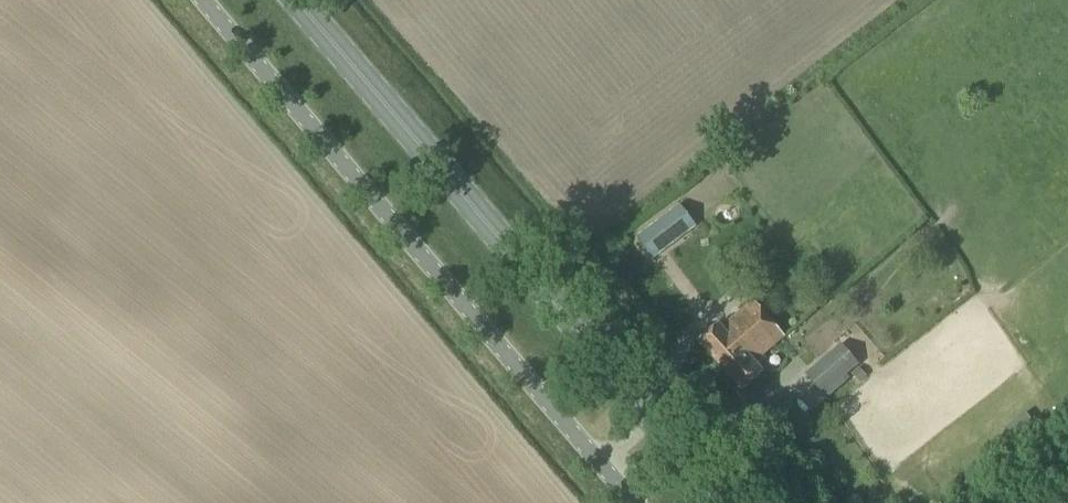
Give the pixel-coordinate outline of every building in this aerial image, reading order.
[(654,260),(697,228),(680,205),(637,238),(654,260)] [(766,335),(775,345),(784,338),(753,302),(722,329),(720,327),(699,344),(716,362),(730,350),(734,354),(757,334),(766,335)] [(758,361),(775,345),(766,335),(757,334),(734,354),(730,350),(716,362),(742,392),(764,373),(761,370),(763,368),(758,361)] [(824,396),(860,365),(841,344),(806,375),(824,396)] [(796,398),(773,417),(787,435),(811,416),(796,398)]
